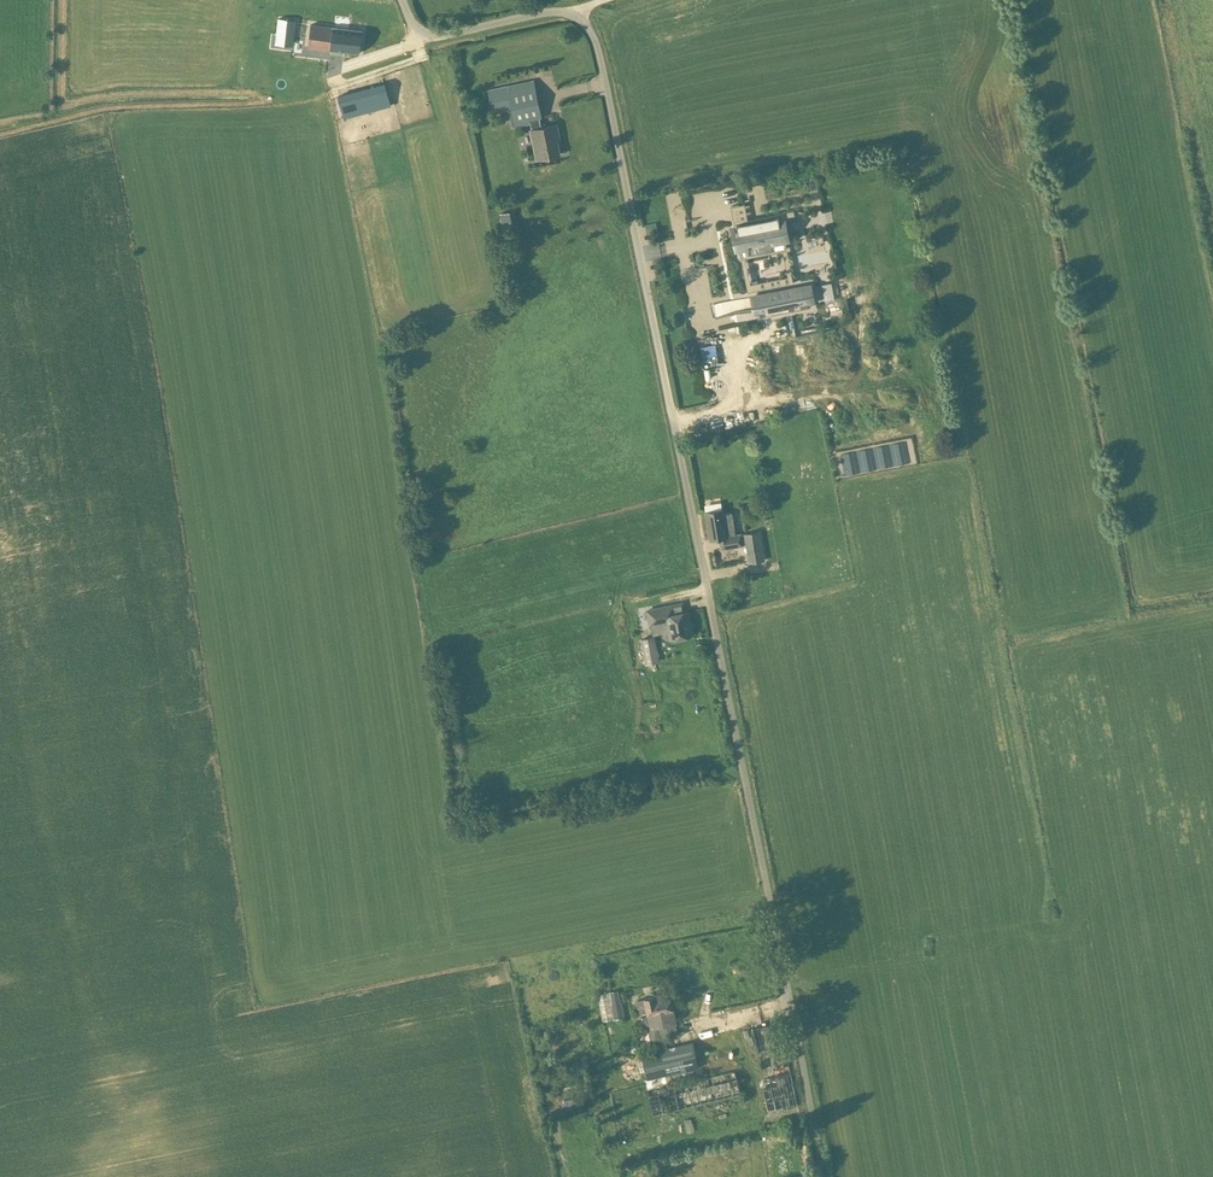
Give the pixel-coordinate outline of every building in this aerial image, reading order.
[(318,80),(319,73),(323,74),(324,61),(292,59),(297,20),(278,18),(271,80),(289,82),(290,77),(299,77),(299,78),(318,80)] [(359,53),(362,30),(311,24),(308,47),(359,53)] [(530,119),(532,130),(530,130),(537,159),(560,154),(557,139),(559,138),(557,124),(541,128),(539,118),(542,117),(534,80),(487,89),(492,112),(511,108),(514,122),(530,119)] [(337,95),(343,119),(391,106),(385,82),(337,95)] [(520,234),(515,210),(500,213),(505,237),(520,234)] [(778,213),(736,222),(739,242),(745,241),(747,253),(773,248),(771,236),(782,234),(778,213)] [(772,287),(752,291),(756,311),(767,309),(776,308),(807,302),(803,282),(772,287)] [(832,433),(844,430),(838,410),(826,413),(832,433)] [(761,531),(735,535),(731,512),(723,514),(722,509),(705,512),(710,540),(720,538),(722,548),(742,545),(742,544),(745,544),(748,563),(766,560),(761,531)] [(685,611),(683,603),(648,609),(652,632),(668,630),(670,640),(692,636),(688,611),(685,611)] [(655,635),(641,638),(645,664),(660,661),(655,635)] [(613,1019),(625,1017),(621,995),(620,996),(619,990),(609,992),(610,994),(608,995),(608,996),(605,996),(606,1003),(610,1002),(610,1003),(601,1005),(603,1017),(613,1016),(613,1019)] [(678,1032),(675,1022),(677,1022),(674,1007),(673,1007),(671,996),(663,998),(661,991),(654,992),(655,995),(644,997),(645,1000),(638,1002),(643,1026),(650,1024),(651,1027),(653,1027),(658,1049),(639,1053),(653,1116),(657,1137),(676,1132),(671,1112),(740,1095),(735,1070),(668,1085),(668,1084),(708,1075),(706,1067),(758,1055),(766,1088),(763,1088),(767,1111),(798,1105),(794,1083),(799,1082),(795,1062),(796,1062),(786,1020),(779,1022),(753,1028),(752,1027),(680,1044),(677,1033),(678,1032)] [(559,1072),(544,1076),(546,1086),(561,1082),(559,1072)]
